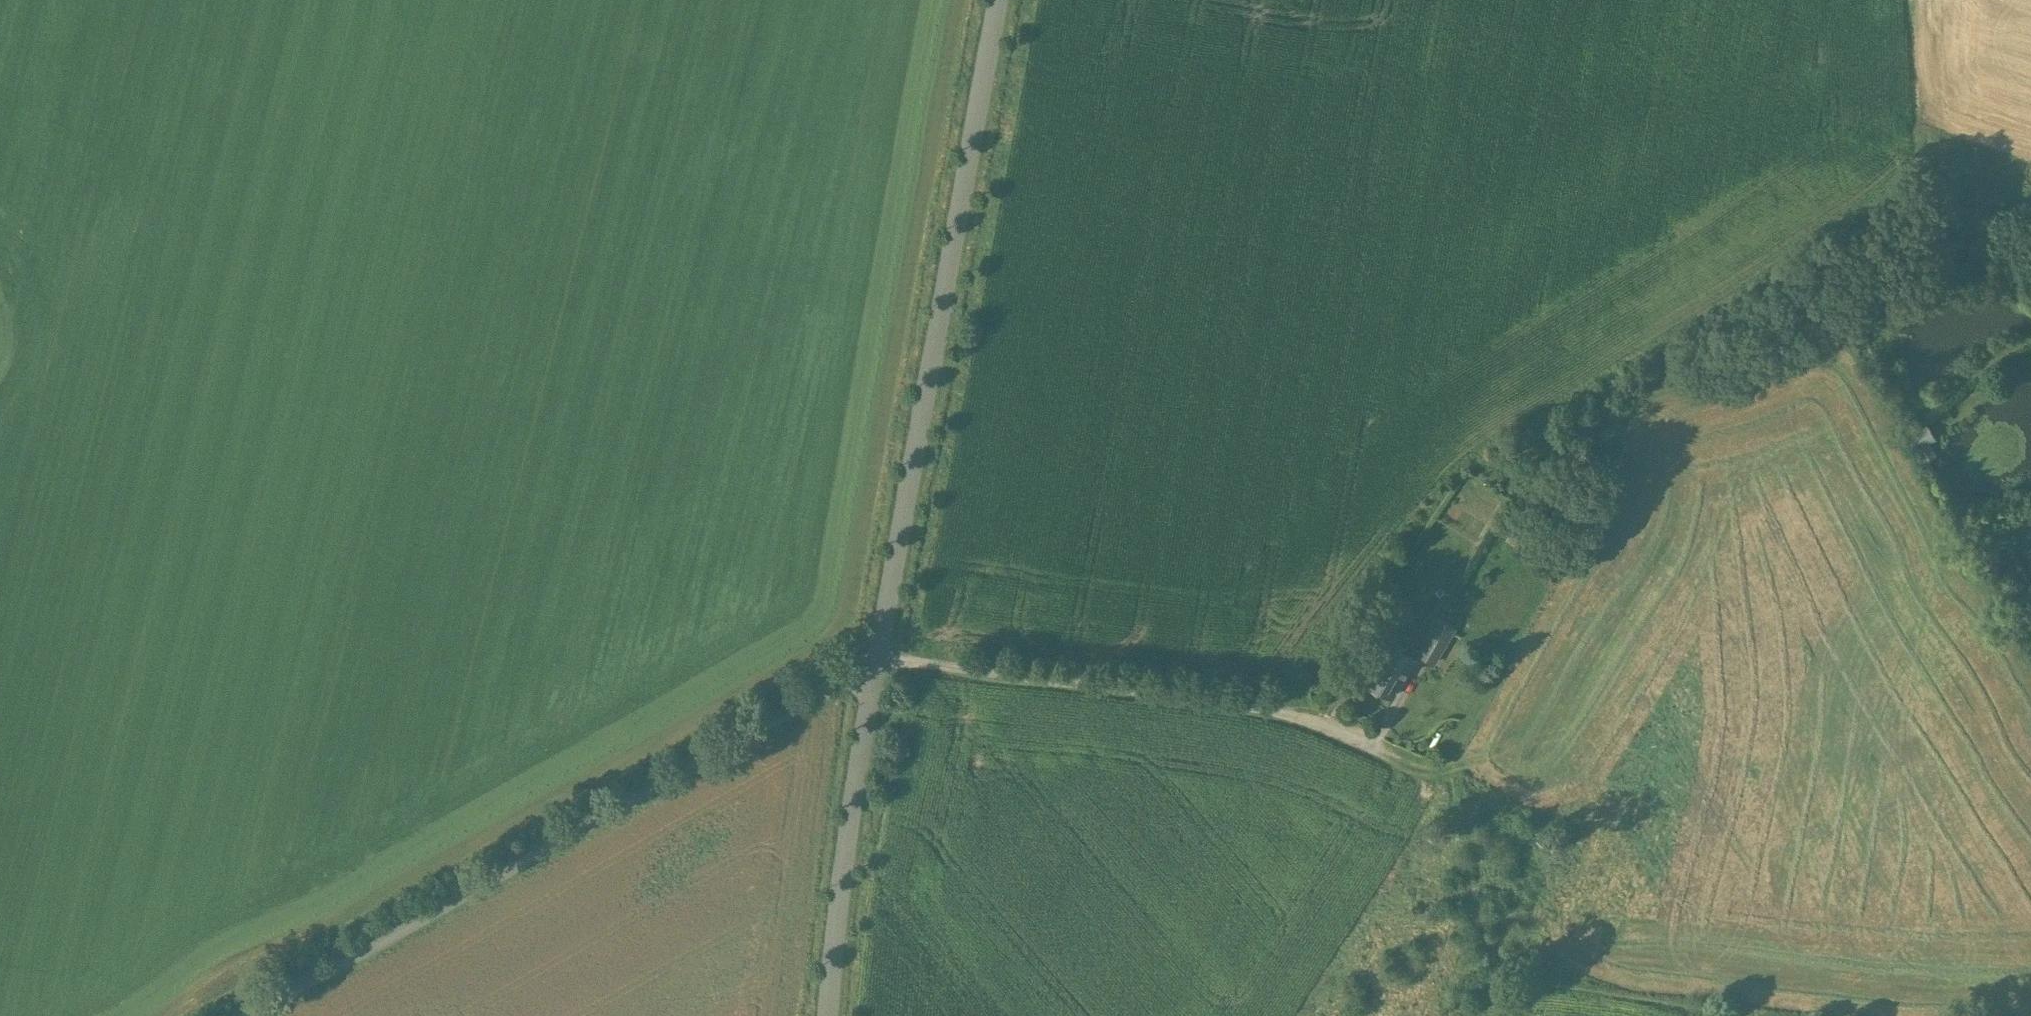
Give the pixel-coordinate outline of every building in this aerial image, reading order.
[(1910,431),(1922,460),(1935,454),(1930,441),(1934,439),(1928,424),(1910,431)] [(1433,615),(1413,652),(1433,663),(1453,626),(1433,615)] [(1406,650),(1384,686),(1413,704),(1435,668),(1406,650)]
